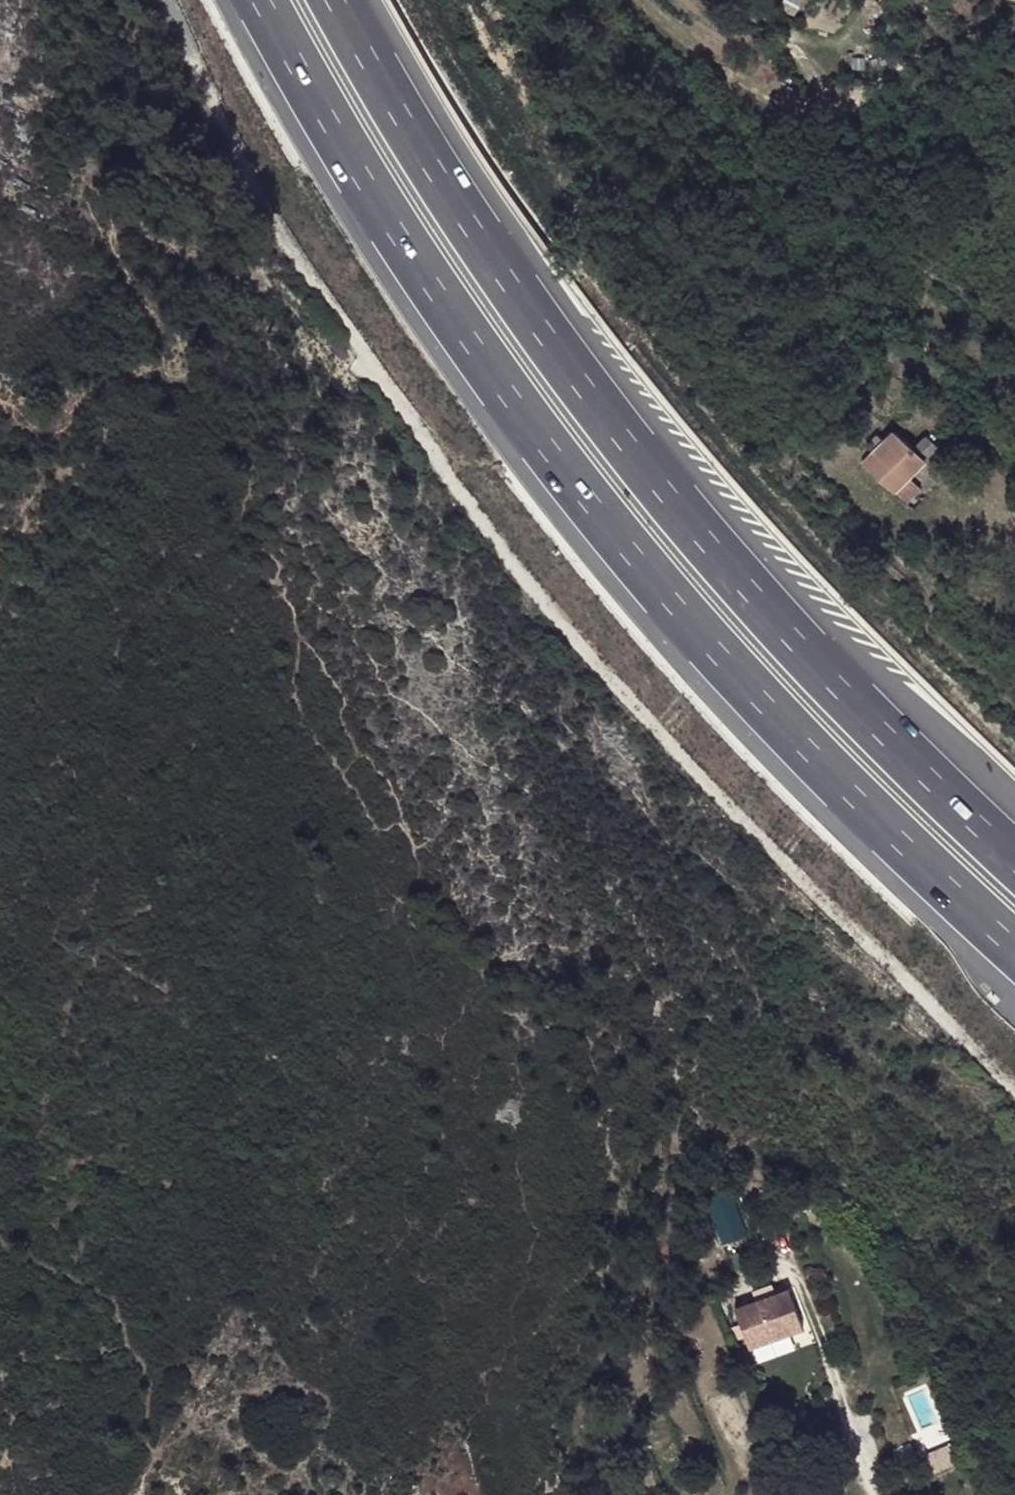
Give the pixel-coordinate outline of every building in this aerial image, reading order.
[(910,444),(895,428),(883,437),(875,429),(866,440),(874,448),(862,458),(891,487),(908,473),(936,444),(923,431),(910,444)] [(924,488),(908,473),(891,487),(890,489),(905,507),(924,488)] [(797,1289),(742,1308),(755,1346),(810,1328),(797,1289)] [(767,1359),(799,1347),(794,1334),(762,1345),(767,1359)]
